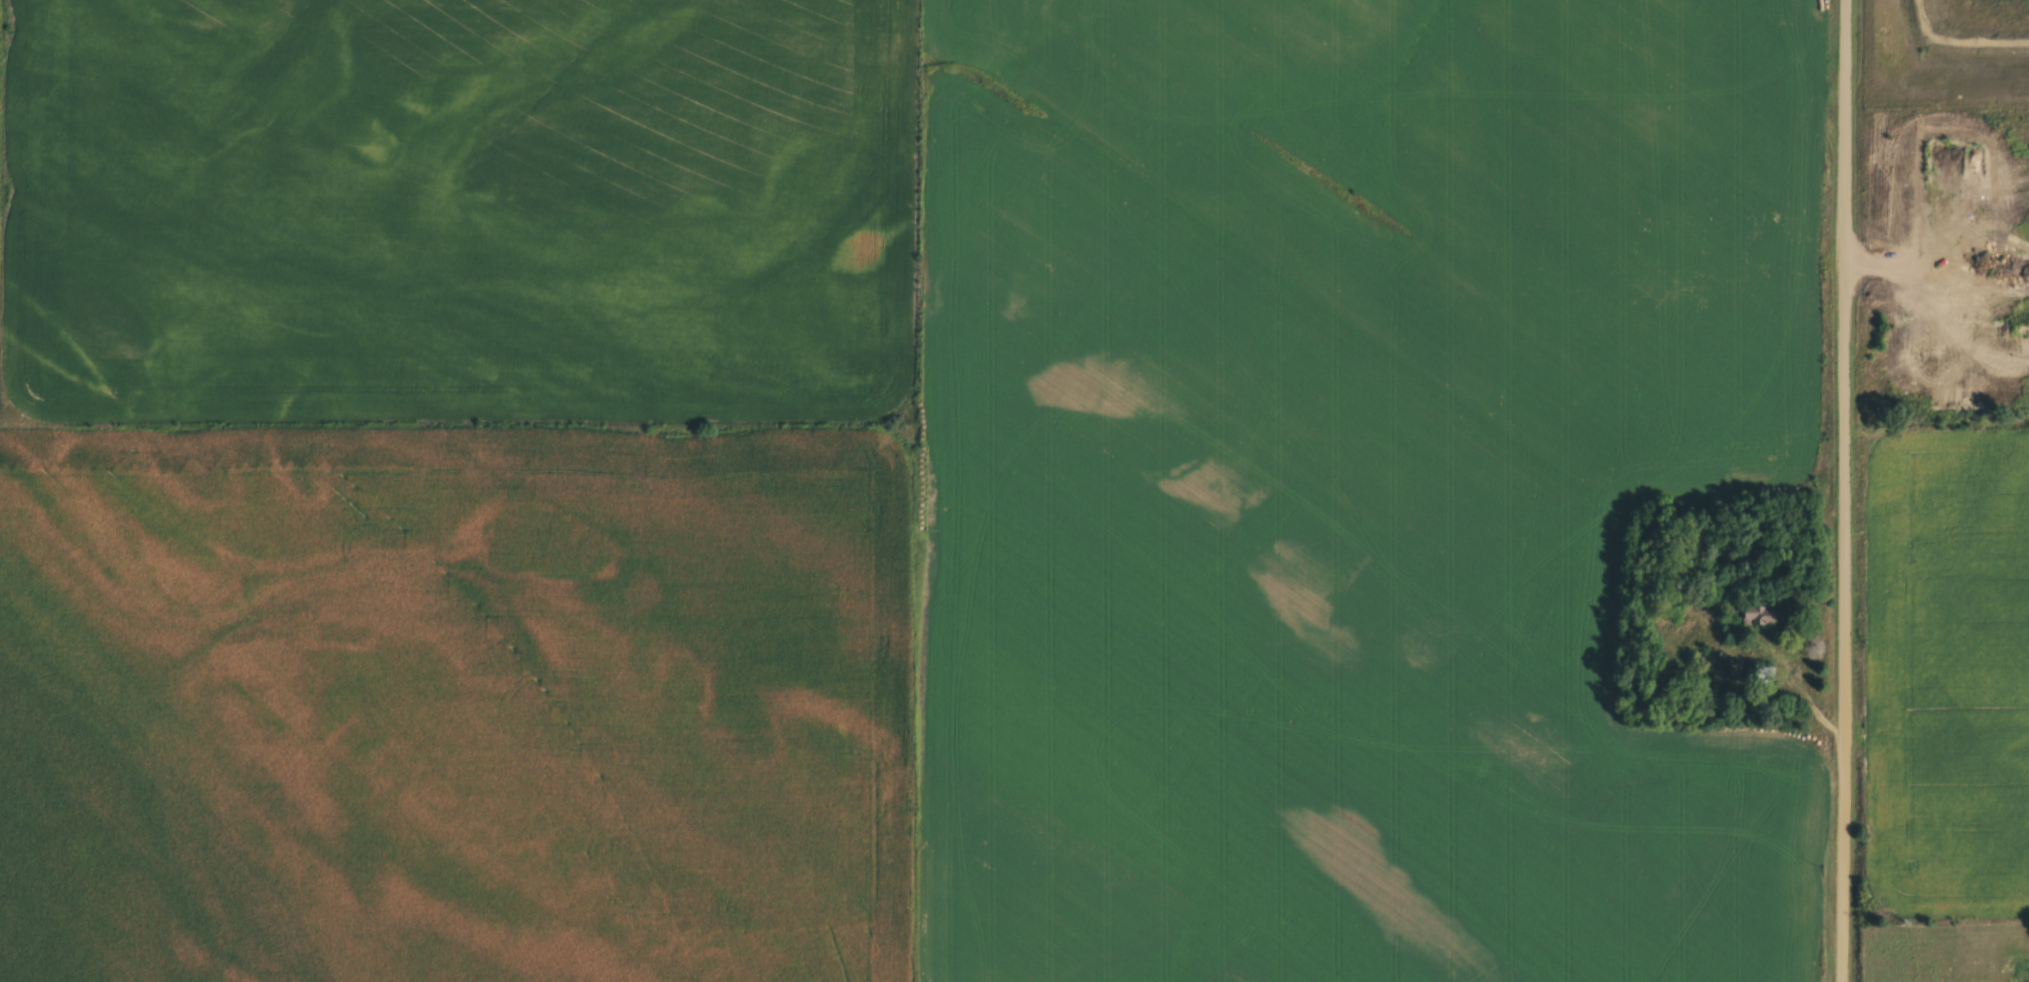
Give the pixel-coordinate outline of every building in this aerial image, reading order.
[(1743,624),(1778,624),(1778,606),(1743,606),(1743,624)]
